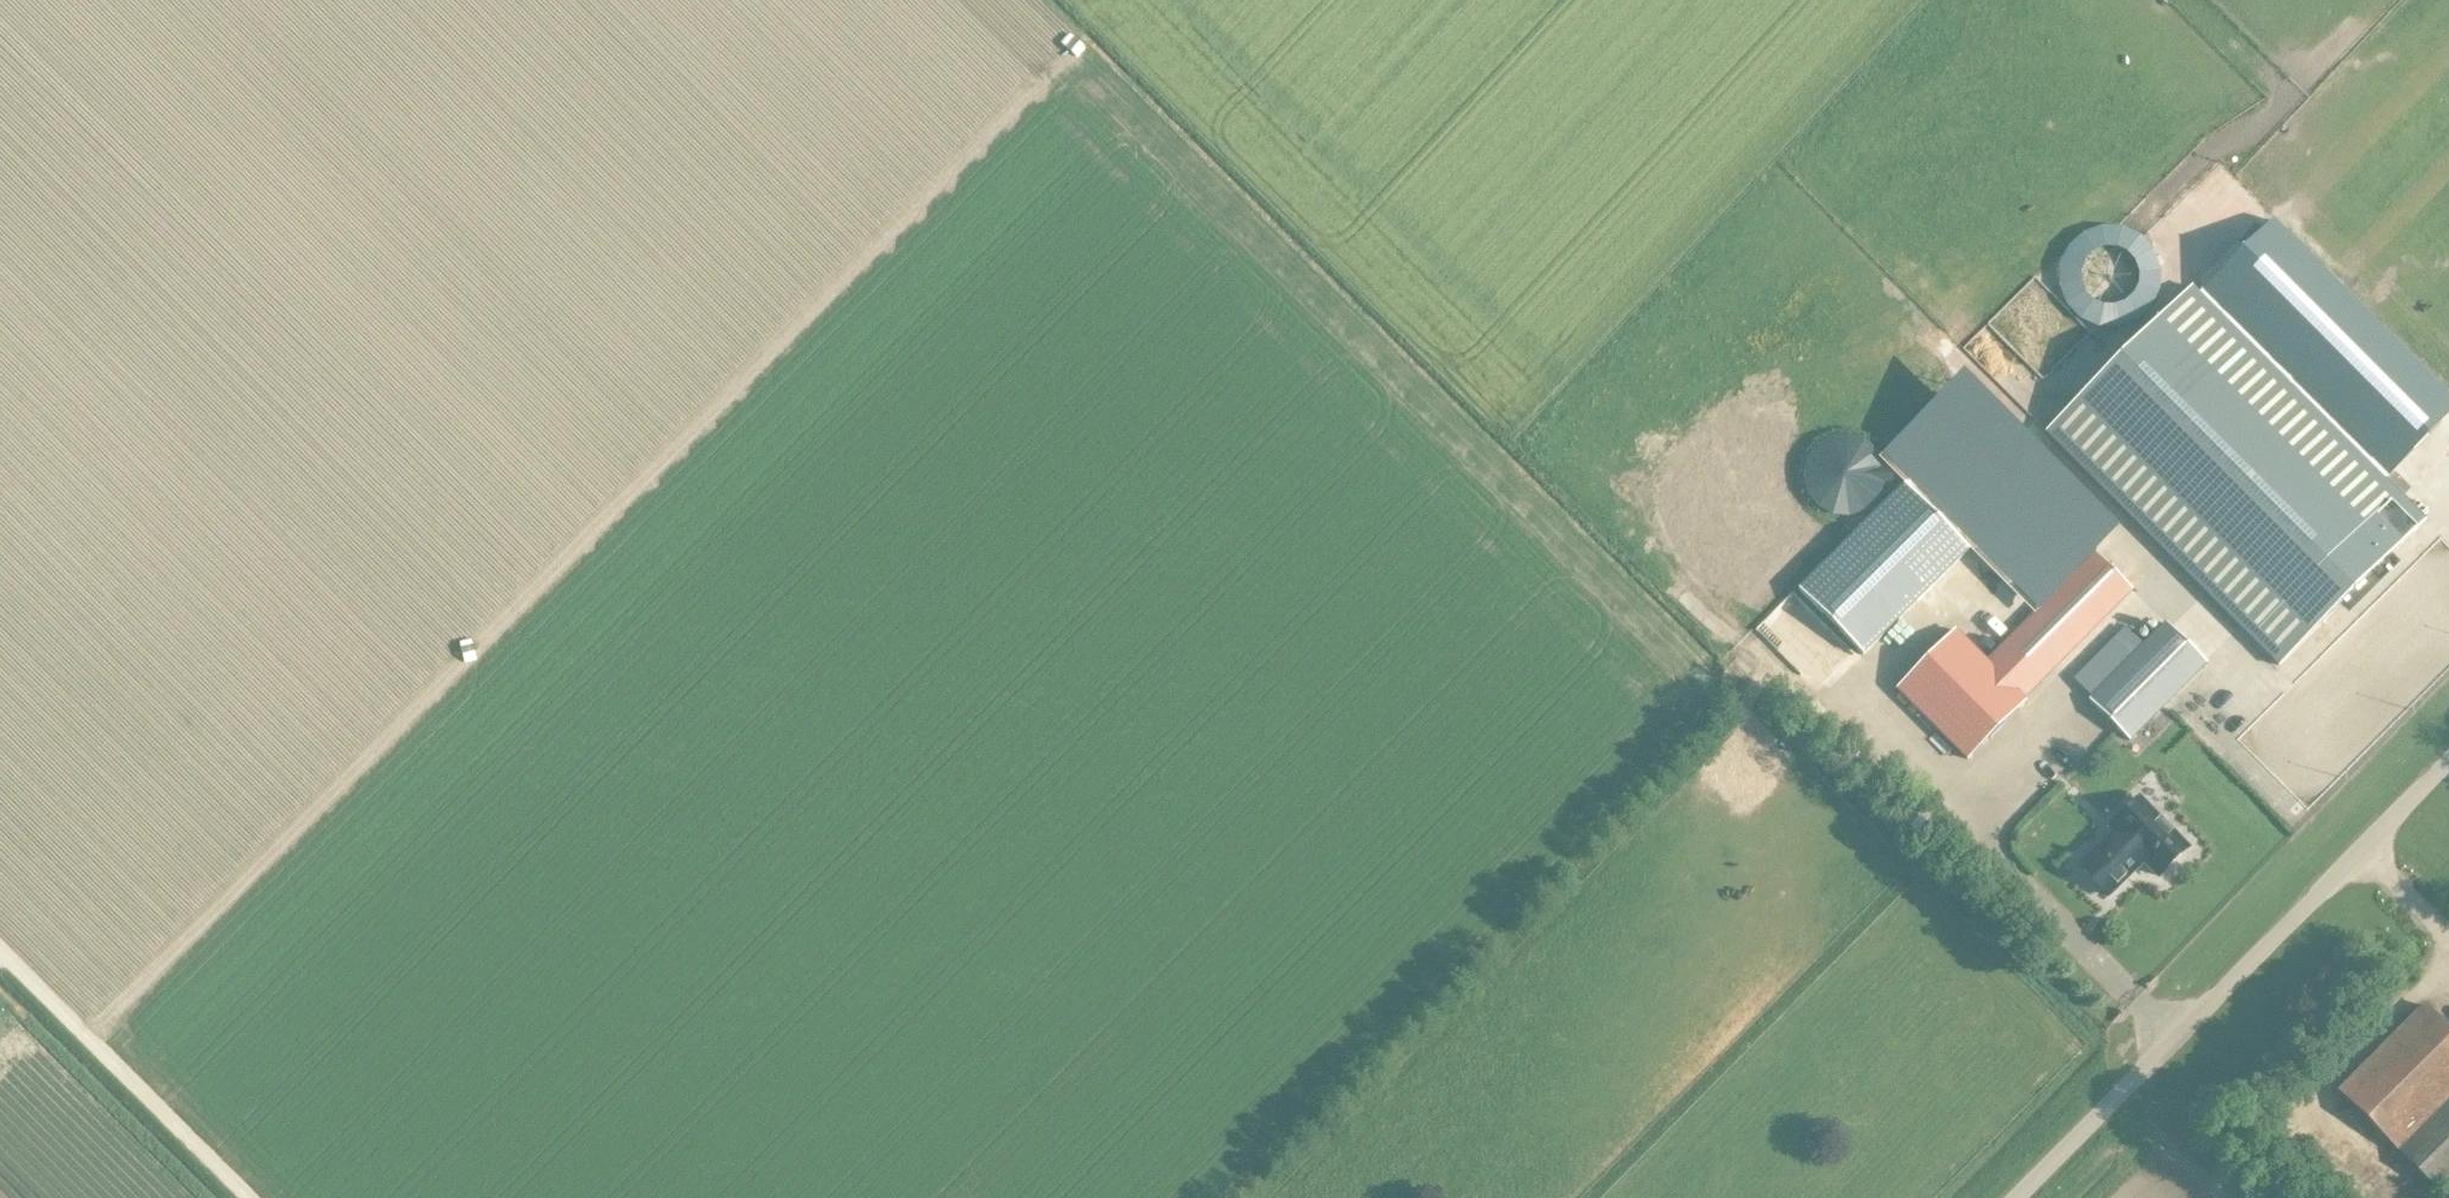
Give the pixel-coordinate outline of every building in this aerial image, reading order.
[(2229,332),(2398,502),(2448,452),(2448,406),(2303,259),(2229,332)] [(2042,437),(2274,670),(2420,524),(2419,523),(2398,502),(2229,332),(2188,292),(2042,437)] [(1794,594),(1858,659),(1964,554),(1899,489),(1794,594)] [(1892,692),(1963,763),(2021,704),(2017,701),(2036,682),(2036,683),(2126,592),(2090,556),(1981,665),(1950,634),(1892,692)] [(2084,703),(2125,743),(2201,667),(2160,626),(2084,703)] [(2074,871),(2102,899),(2137,864),(2153,879),(2181,851),(2132,802),(2104,830),(2109,836),(2074,871)] [(2434,1193),(2448,1178),(2448,1039),(2419,1009),(2334,1093),(2434,1193)]
